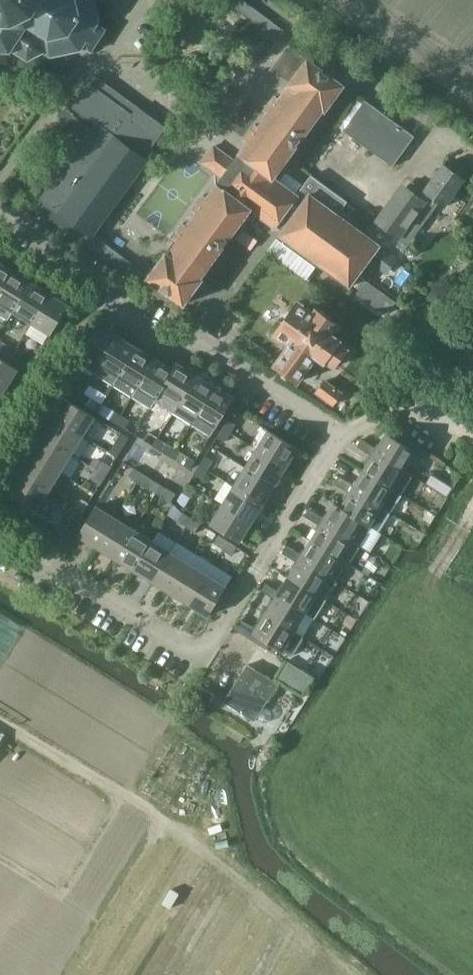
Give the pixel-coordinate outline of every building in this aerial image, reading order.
[(13,53),(17,50),(31,62),(45,52),(52,57),(54,57),(65,54),(86,49),(91,52),(107,30),(99,25),(103,21),(97,0),(0,0),(0,50),(13,53)] [(233,2),(276,34),(283,26),(248,0),(235,0),(233,2)] [(65,54),(54,57),(60,68),(70,63),(65,54)] [(167,252),(149,276),(186,303),(204,279),(203,278),(253,209),(276,225),(277,224),(284,230),(281,234),(267,251),(307,280),(320,262),(351,285),(381,245),(339,214),(348,202),(311,175),(297,194),(274,178),(324,109),(326,110),(344,85),(309,60),(291,85),(282,98),(278,96),(268,109),(272,112),(261,126),(258,123),(247,138),(250,140),(236,160),(216,145),(204,162),(223,176),(209,196),(206,193),(194,208),(198,211),(188,224),(185,222),(174,236),(177,239),(168,252),(167,252)] [(94,123),(35,206),(87,243),(149,159),(146,157),(167,127),(95,77),(73,108),(94,123)] [(393,166),(415,136),(366,100),(344,130),(393,166)] [(64,125),(84,134),(89,122),(69,113),(64,125)] [(445,206),(465,179),(444,163),(424,191),(420,196),(407,187),(390,209),(386,206),(376,220),(408,244),(435,208),(430,204),(434,198),(445,206)] [(237,237),(252,246),(257,237),(242,228),(237,237)] [(12,270),(0,262),(0,289),(12,270)] [(0,289),(0,315),(8,319),(13,311),(31,282),(12,270),(0,289)] [(31,282),(13,311),(31,322),(49,292),(31,282)] [(49,292),(31,322),(51,334),(69,305),(49,292)] [(290,343),(274,364),(298,382),(318,356),(325,361),(327,359),(335,365),(348,349),(339,342),(340,340),(333,335),(340,325),(316,307),(313,311),(299,300),(275,332),(290,343)] [(99,323),(81,353),(76,361),(95,373),(100,365),(101,365),(119,336),(99,323)] [(136,346),(119,336),(101,365),(100,365),(95,373),(113,385),(114,384),(119,376),(118,376),(136,346)] [(9,357),(14,349),(6,344),(1,352),(9,357)] [(114,384),(133,397),(138,388),(137,388),(155,358),(136,346),(118,376),(119,376),(114,384)] [(14,349),(9,357),(19,362),(24,355),(14,349)] [(6,388),(18,369),(0,358),(0,384),(6,388)] [(156,401),(161,393),(160,392),(174,370),(174,369),(155,358),(137,388),(138,388),(133,397),(151,408),(156,401)] [(174,412),(197,374),(178,362),(174,369),(174,370),(160,392),(161,393),(156,401),(174,412)] [(197,374),(174,412),(192,423),(215,385),(197,374)] [(64,379),(59,387),(70,394),(75,386),(64,379)] [(317,392),(334,404),(342,393),(325,381),(317,392)] [(215,385),(192,423),(211,435),(234,397),(215,385)] [(79,400),(84,392),(75,387),(71,394),(79,400)] [(84,392),(79,400),(89,406),(93,398),(84,392)] [(97,411),(102,402),(94,397),(89,406),(97,411)] [(54,417),(83,435),(94,416),(65,398),(54,417)] [(102,402),(97,411),(116,423),(121,414),(102,402)] [(121,414),(116,423),(126,429),(131,420),(121,414)] [(42,436),(72,453),(83,435),(54,417),(42,436)] [(222,429),(230,433),(236,424),(228,419),(222,429)] [(230,433),(222,429),(217,437),(225,442),(230,433)] [(256,449),(285,467),(297,448),(268,430),(256,449)] [(153,445),(158,437),(149,432),(144,440),(153,445)] [(370,443),(365,450),(372,455),(375,451),(404,469),(415,450),(386,432),(377,447),(370,443)] [(118,457),(130,438),(121,433),(110,452),(118,457)] [(31,454),(60,472),(72,453),(42,436),(31,454)] [(158,437),(153,445),(172,457),(177,449),(158,437)] [(365,450),(370,443),(362,438),(357,445),(365,450)] [(177,449),(172,457),(190,468),(196,460),(177,449)] [(245,468),(274,486),(285,467),(256,449),(245,468)] [(363,470),(402,494),(413,475),(404,469),(375,451),(372,455),(363,470)] [(20,472),(49,490),(60,472),(31,454),(20,472)] [(200,465),(208,470),(214,460),(205,455),(200,465)] [(98,470),(107,475),(113,466),(104,461),(103,461),(95,456),(90,464),(99,470),(98,470)] [(208,470),(200,465),(194,474),(203,479),(208,470)] [(139,482),(144,473),(134,467),(129,476),(139,482)] [(234,486),(263,503),(274,486),(245,468),(234,486)] [(107,475),(98,470),(92,479),(101,485),(107,475)] [(346,480),(342,487),(349,492),(351,489),(391,513),(402,494),(363,470),(354,485),(346,480)] [(49,490),(20,472),(8,491),(37,509),(49,490)] [(144,473),(139,482),(157,493),(162,485),(144,473)] [(342,487),(346,480),(339,475),(334,483),(342,487)] [(189,483),(178,500),(187,505),(197,488),(189,483)] [(162,485),(157,493),(172,502),(177,494),(162,485)] [(263,503),(234,486),(222,504),(251,522),(263,503)] [(362,521),(372,527),(379,532),(391,513),(351,489),(349,492),(341,506),(340,507),(362,521)] [(76,507),(83,511),(89,502),(81,498),(76,507)] [(317,513),(313,520),(319,525),(321,521),(351,539),(361,545),(372,527),(362,521),(340,507),(341,506),(334,502),(324,518),(317,513)] [(251,522),(222,504),(211,522),(240,540),(251,522)] [(98,547),(116,518),(97,506),(79,536),(98,547)] [(83,511),(76,507),(70,516),(78,521),(83,511)] [(313,520),(317,513),(309,509),(305,516),(313,520)] [(187,526),(192,517),(183,512),(178,520),(187,526)] [(192,517),(187,526),(196,532),(202,523),(192,517)] [(116,518),(98,547),(116,559),(134,529),(116,518)] [(310,539),(347,562),(348,562),(350,563),(361,545),(351,539),(321,521),(319,525),(310,539)] [(134,529),(116,559),(134,570),(153,541),(134,529)] [(224,548),(228,541),(220,536),(215,543),(224,548)] [(294,549),(290,557),(297,562),(299,558),(328,576),(329,576),(336,580),(347,562),(310,539),(302,554),(294,549)] [(153,541),(134,570),(153,581),(171,552),(153,541)] [(228,541),(224,548),(233,554),(237,547),(228,541)] [(290,557),(294,549),(287,545),(282,553),(290,557)] [(171,552),(153,581),(171,592),(189,563),(171,552)] [(299,558),(297,562),(288,576),(317,594),(318,593),(326,599),(337,581),(336,580),(329,576),(328,576),(299,558)] [(189,563),(171,592),(189,604),(207,574),(189,563)] [(207,574),(189,604),(208,615),(226,586),(207,574)] [(272,586),(267,594),(274,598),(276,595),(306,613),(315,618),(326,599),(318,593),(317,594),(288,576),(279,590),(272,586)] [(267,594),(272,586),(265,581),(260,589),(267,594)] [(276,595),(274,598),(265,613),(295,631),(295,630),(306,613),(276,595)] [(270,642),(283,650),(290,654),(302,634),(295,630),(295,631),(265,613),(256,628),(241,619),(235,629),(266,648),(270,642)] [(277,678),(302,694),(313,677),(288,661),(277,678)] [(267,708),(263,708),(278,683),(248,664),(224,702),(255,721),(258,716),(260,720),(263,722),(267,722),(271,720),(272,717),(272,713),(271,710),(267,708)]
